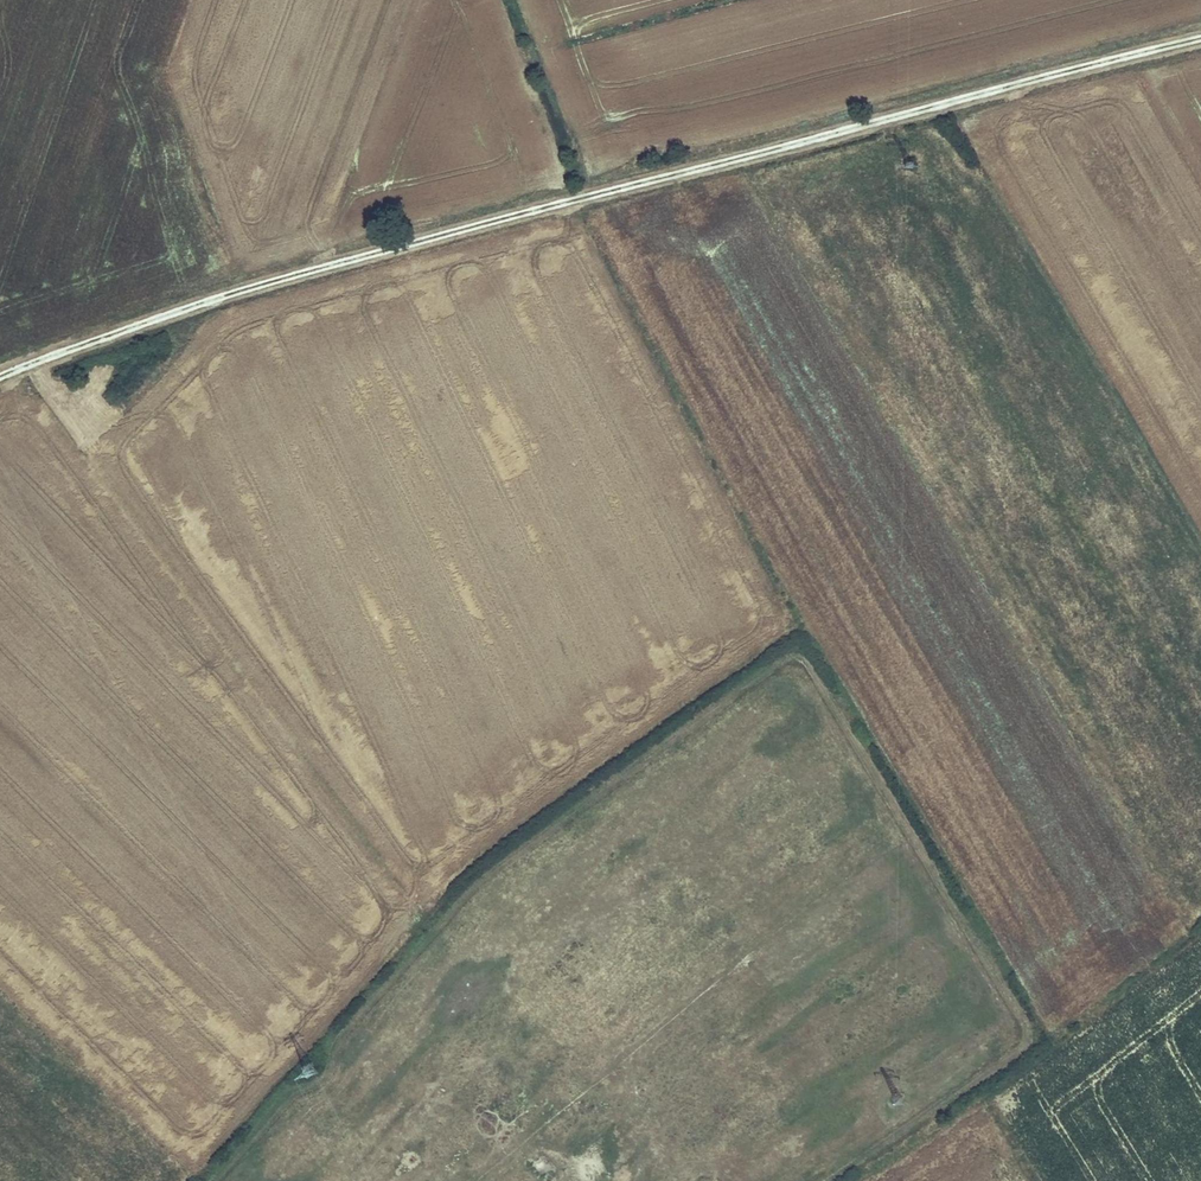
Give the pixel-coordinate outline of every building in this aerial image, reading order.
[(529,1168),(542,1178),(550,1169),(538,1158),(529,1168)]
